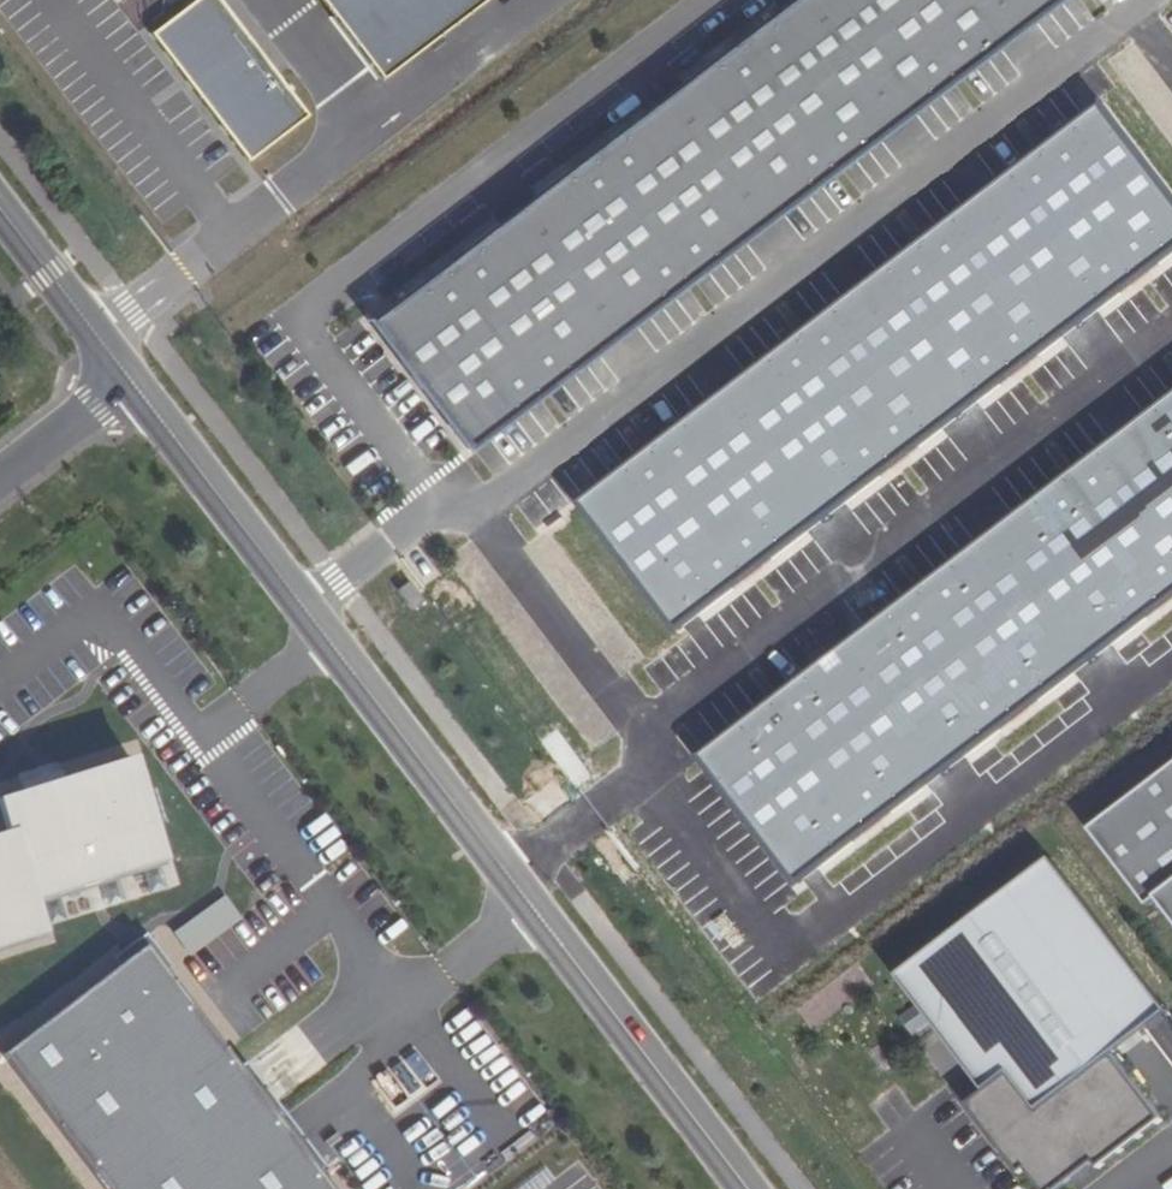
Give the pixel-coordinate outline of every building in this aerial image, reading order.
[(309,118),(220,0),(197,0),(151,34),(249,163),(309,118)] [(377,81),(483,0),(315,0),(377,81)] [(465,454),(1068,0),(806,0),(370,328),(465,454)] [(678,641),(1171,259),(1171,117),(1145,81),(580,512),(678,641)] [(799,887),(1171,606),(1171,409),(704,761),(799,887)] [(128,758),(0,797),(0,809),(7,831),(0,833),(0,942),(38,931),(28,898),(159,858),(128,758)] [(1092,830),(1150,904),(1158,898),(1171,916),(1171,769),(1092,830)] [(900,974),(986,1090),(968,1103),(1020,1173),(1027,1169),(1042,1188),(1061,1188),(1097,1162),(1101,1168),(1164,1122),(1114,1055),(1170,1013),(1055,859),(900,974)] [(106,1188),(330,1188),(145,944),(2,1051),(106,1188)]
